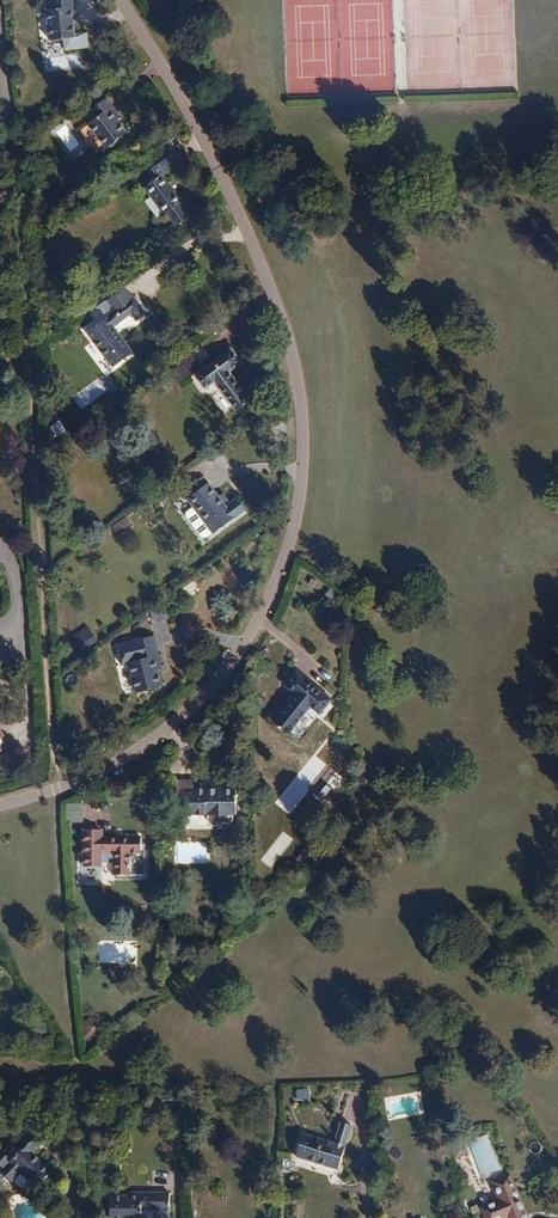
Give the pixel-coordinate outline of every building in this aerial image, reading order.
[(77,18),(75,0),(51,0),(52,8),(47,9),(50,39),(75,37),(74,22),(73,18),(77,18)] [(103,38),(89,41),(93,58),(108,54),(103,38)] [(116,117),(119,115),(106,98),(88,111),(94,118),(87,123),(106,149),(127,133),(118,121),(116,117)] [(154,180),(144,187),(163,214),(181,201),(162,174),(173,166),(167,158),(149,171),(154,180)] [(116,310),(133,297),(125,286),(107,299),(116,310)] [(133,297),(116,310),(87,332),(114,367),(133,353),(114,328),(131,315),(137,322),(146,315),(133,297)] [(182,383),(194,374),(206,389),(215,382),(237,411),(251,401),(229,372),(241,363),(230,348),(201,371),(189,356),(172,369),(182,383)] [(60,420),(51,426),(58,436),(66,430),(60,420)] [(186,489),(191,495),(208,483),(203,476),(186,489)] [(225,507),(208,483),(191,495),(187,499),(192,506),(186,510),(185,516),(200,536),(204,536),(211,532),(212,534),(246,510),(237,498),(225,507)] [(191,495),(186,489),(182,492),(187,499),(191,495)] [(127,515),(112,525),(118,534),(133,524),(127,515)] [(167,608),(151,611),(153,622),(170,618),(167,608)] [(89,625),(81,630),(90,646),(98,641),(89,625)] [(157,666),(160,666),(153,636),(135,641),(139,659),(128,662),(136,692),(161,686),(158,671),(157,666)] [(330,700),(296,672),(285,685),(297,694),(274,723),(288,734),(311,706),(319,713),(330,700)] [(1,733),(0,733),(0,752),(9,745),(1,733)] [(158,793),(158,782),(149,782),(149,793),(158,793)] [(217,787),(217,784),(196,783),(176,783),(176,803),(176,809),(186,809),(186,813),(207,813),(207,820),(211,825),(226,825),(231,820),(232,814),(235,814),(235,788),(222,788),(217,787)] [(106,832),(83,831),(83,848),(104,848),(104,855),(112,855),(112,876),(129,876),(129,855),(140,855),(141,837),(106,837),(106,832)] [(310,1100),(309,1089),(296,1089),(297,1101),(310,1100)] [(11,1140),(21,1150),(0,1172),(11,1182),(20,1173),(36,1188),(51,1172),(32,1154),(47,1137),(30,1121),(11,1140)] [(302,1133),(295,1157),(337,1170),(351,1126),(339,1122),(333,1143),(302,1133)] [(481,1166),(482,1177),(491,1176),(490,1166),(481,1166)] [(510,1175),(492,1182),(499,1200),(482,1207),(486,1217),(506,1217),(507,1217),(527,1217),(510,1175)] [(128,1192),(128,1196),(124,1196),(110,1196),(110,1217),(168,1217),(168,1211),(169,1211),(169,1192),(128,1192)]
